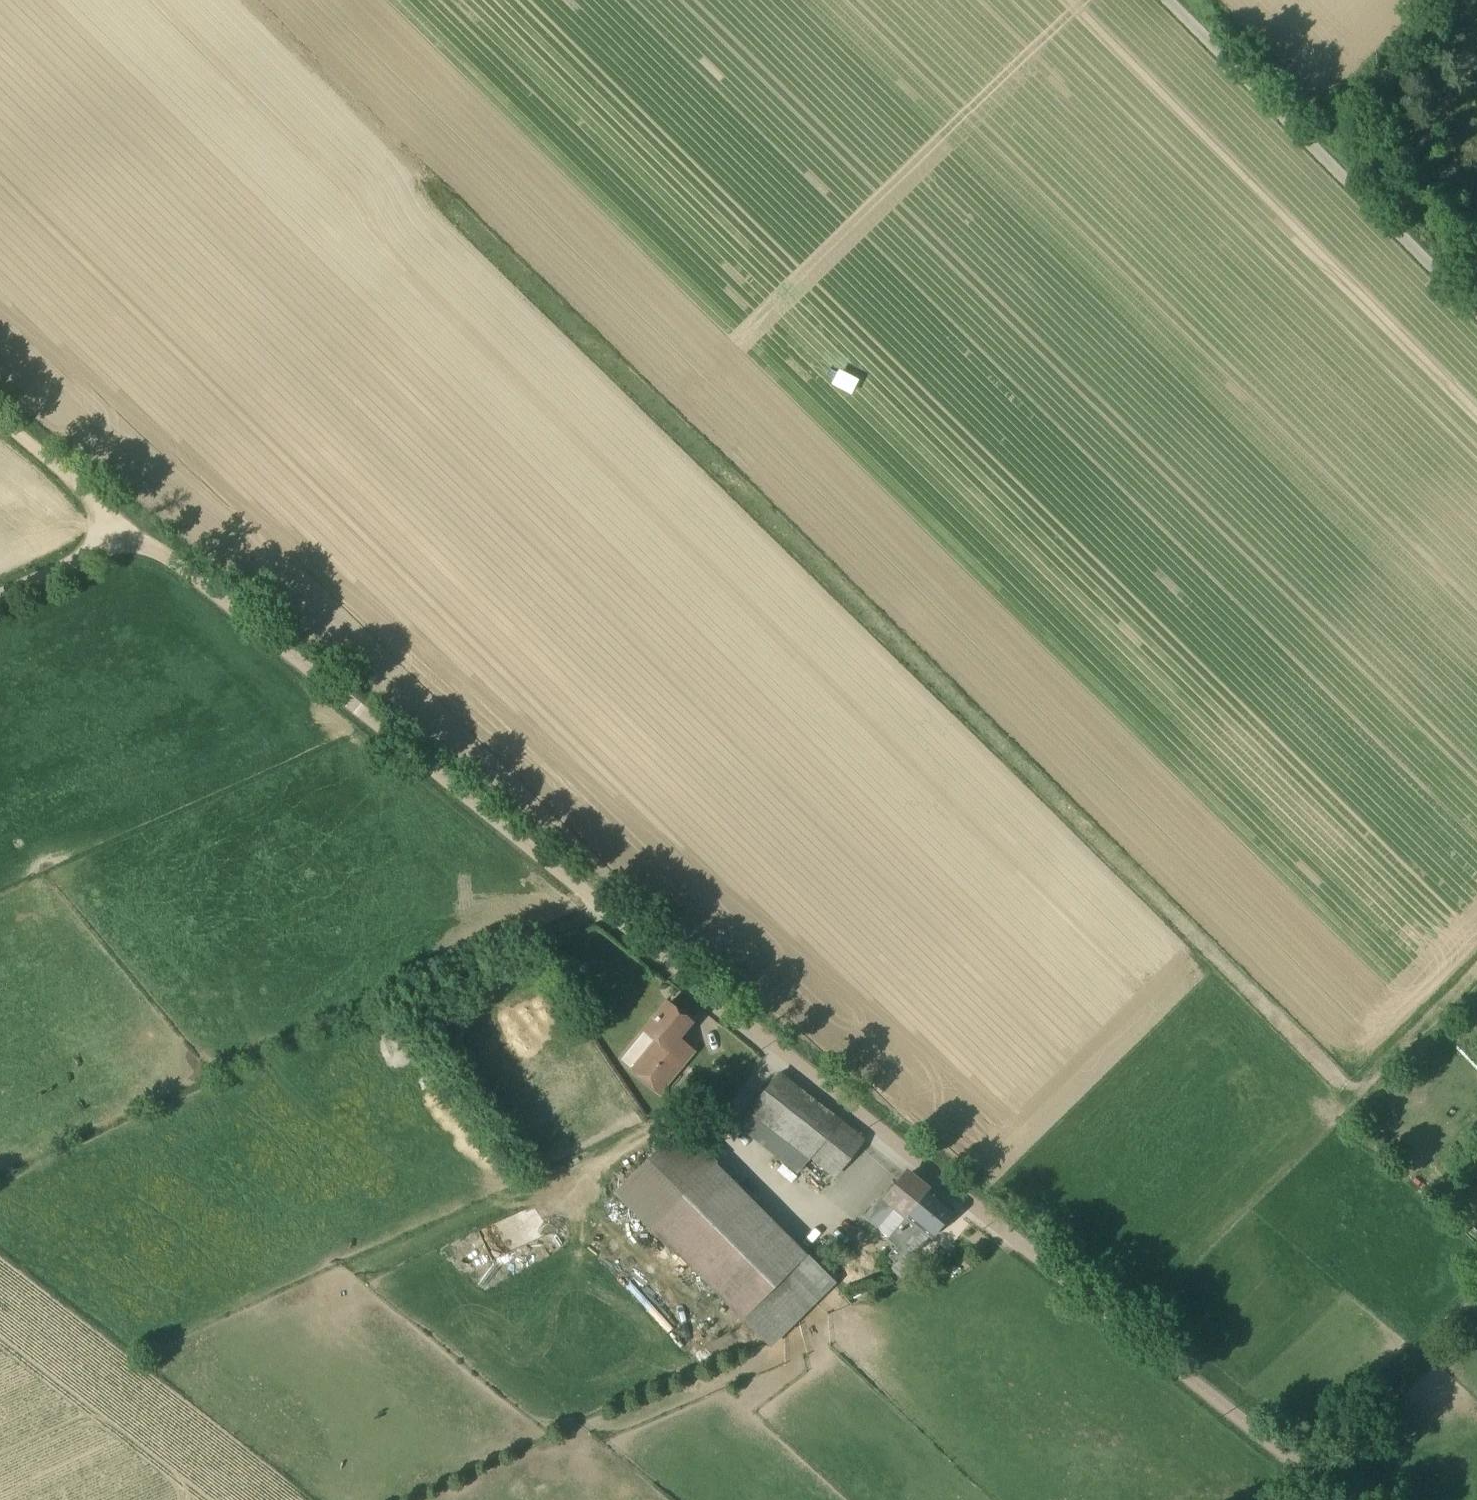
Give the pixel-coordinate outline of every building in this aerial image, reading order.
[(680,1042),(676,1037),(689,1022),(666,1003),(642,1032),(654,1042),(628,1069),(652,1092),(675,1068),(665,1058),(680,1042)] [(780,1073),(749,1109),(811,1157),(832,1174),(862,1138),(780,1073)] [(689,1126),(622,1192),(775,1347),(842,1282),(689,1126)] [(915,1220),(934,1196),(907,1174),(896,1187),(892,1184),(862,1219),(888,1239),(909,1215),(915,1220)] [(931,1238),(953,1211),(934,1196),(915,1220),(909,1215),(888,1239),(888,1240),(894,1245),(886,1255),(895,1263),(904,1252),(912,1257),(929,1237),(931,1238)]
